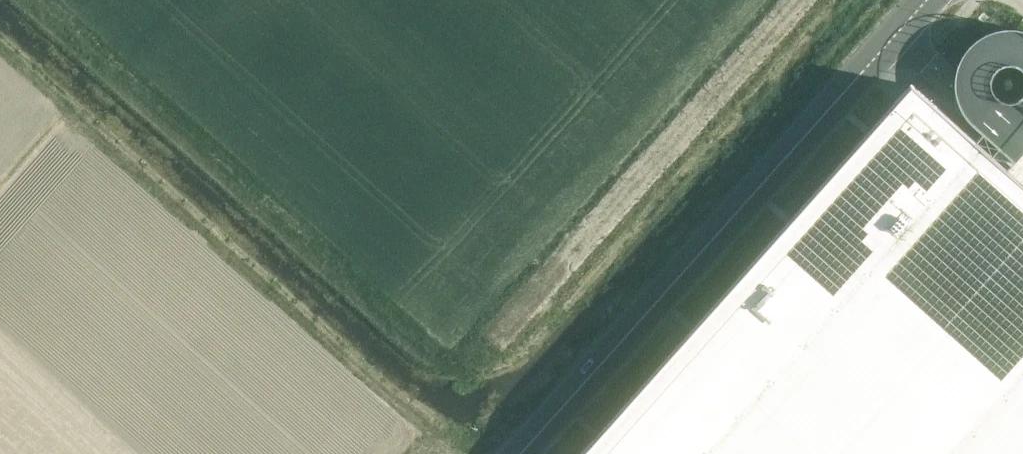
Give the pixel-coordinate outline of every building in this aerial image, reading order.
[(1005,168),(933,104),(920,92),(911,84),(907,89),(899,98),(896,101),(891,107),(871,129),(866,135),(792,218),(787,224),(696,325),(691,331),(600,433),(595,439),(592,441),(581,453),(1022,453),(1022,184),(1005,168)]
